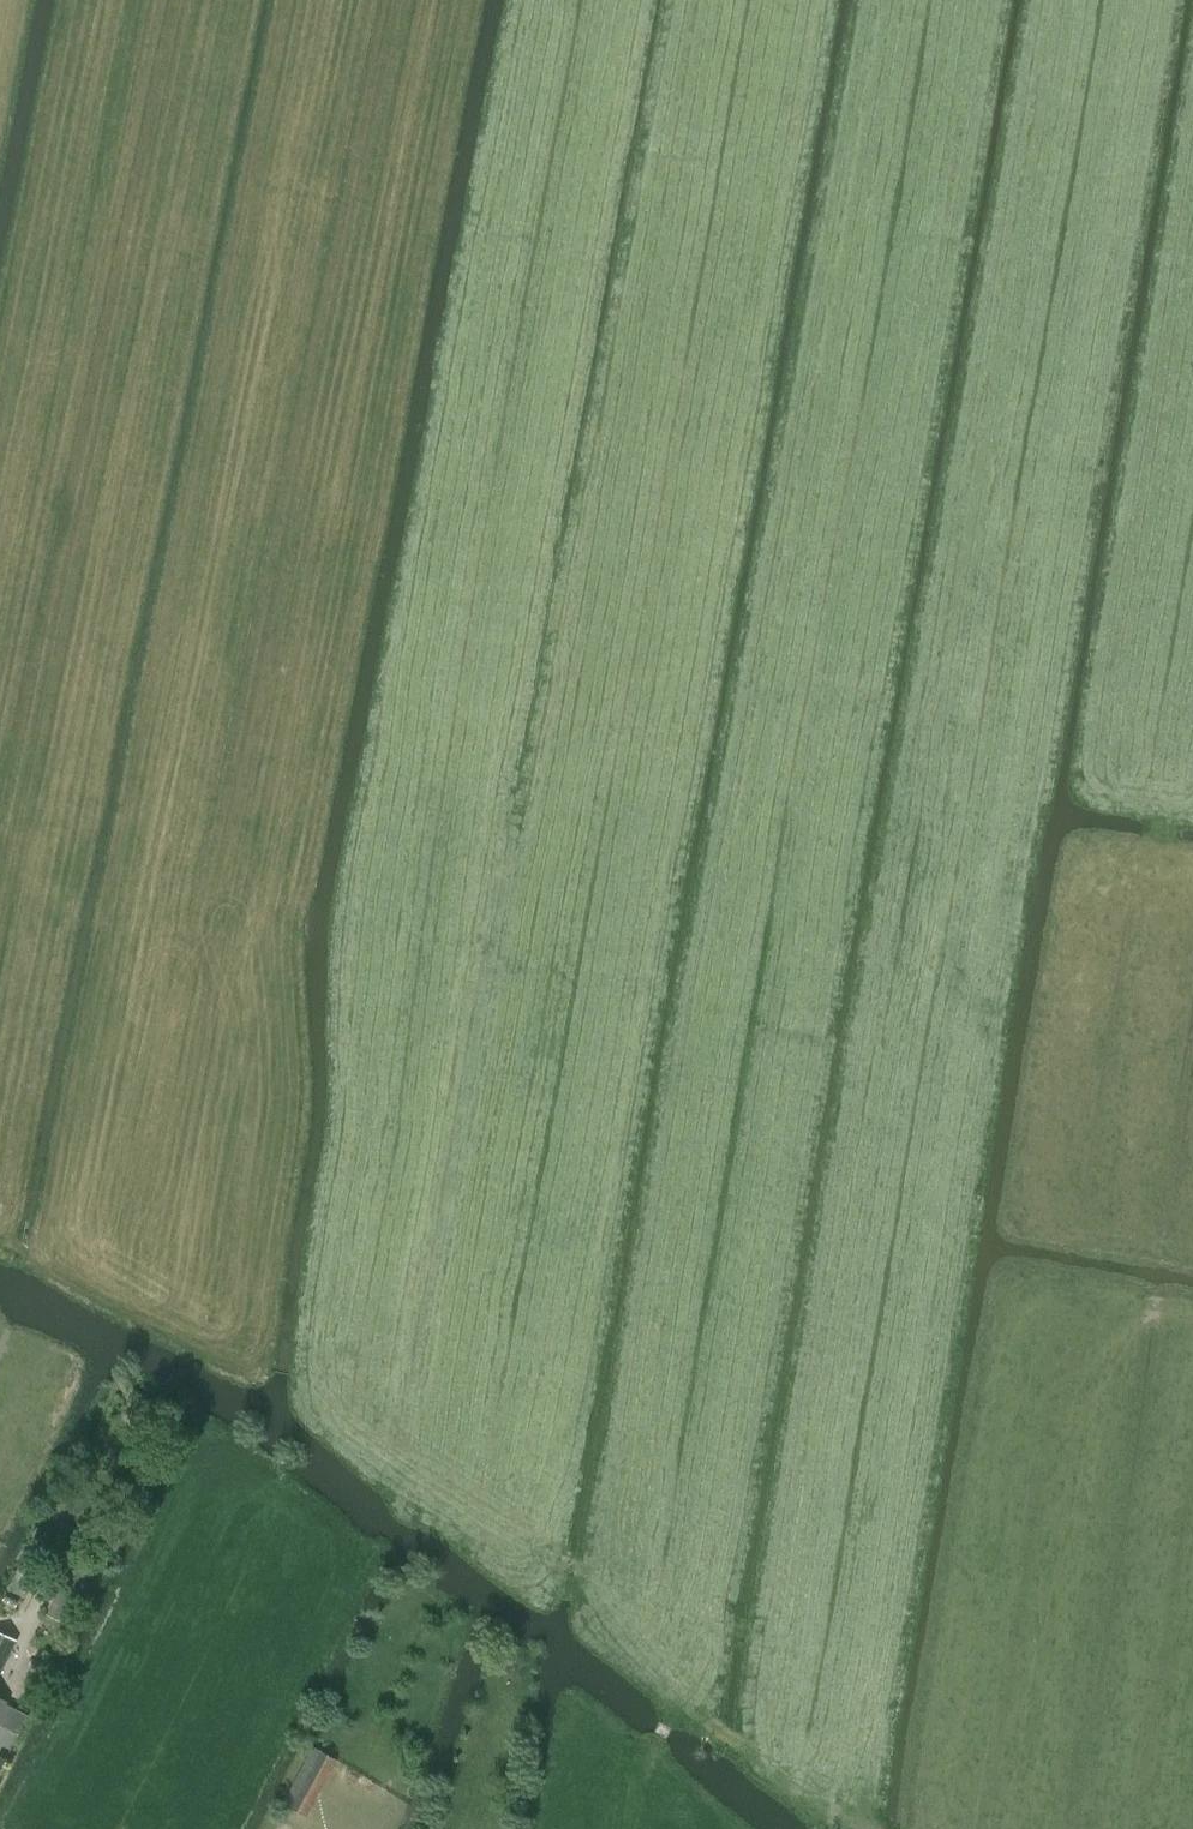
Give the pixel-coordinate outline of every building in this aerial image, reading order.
[(139,1408),(133,1421),(147,1428),(153,1415),(139,1408)] [(72,1566),(48,1615),(67,1625),(92,1575),(72,1566)] [(13,1593),(22,1597),(29,1580),(21,1576),(13,1593)] [(7,1594),(3,1602),(16,1609),(20,1600),(7,1594)] [(15,1639),(0,1632),(0,1671),(15,1639)] [(308,1816),(336,1761),(312,1749),(284,1803),(308,1816)]
